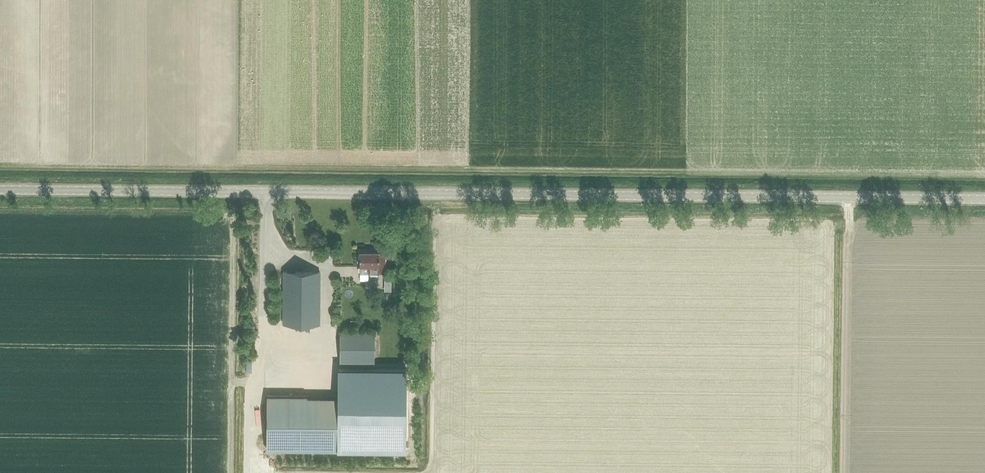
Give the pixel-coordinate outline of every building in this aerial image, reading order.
[(379,253),(360,253),(360,281),(368,281),(368,274),(379,274),(379,269),(385,269),(385,253),(379,253)] [(319,325),(319,272),(283,272),(283,325),(319,325)] [(340,363),(374,363),(374,332),(340,332),(340,363)] [(338,398),(267,398),(266,448),(337,449),(338,398)] [(337,449),(405,449),(406,399),(338,398),(337,449)]
